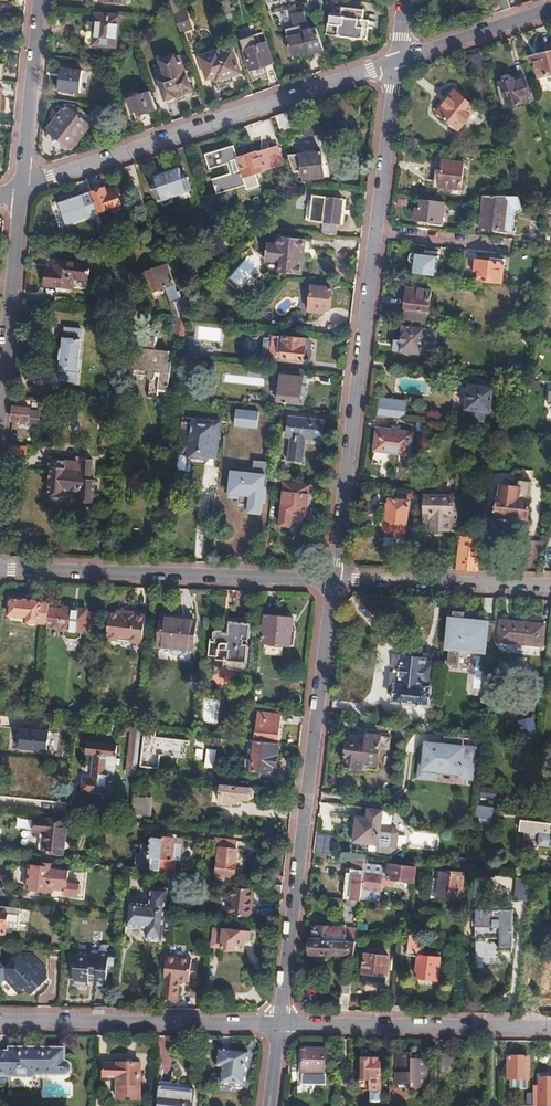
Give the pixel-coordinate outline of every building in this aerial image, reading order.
[(310,11),(322,8),(320,0),(306,0),(310,11)] [(491,13),(500,10),(496,0),(487,0),(491,13)] [(181,7),(172,10),(174,17),(182,14),(181,7)] [(174,17),(180,34),(191,30),(185,13),(182,14),(174,17)] [(339,23),(336,23),(335,32),(337,32),(336,42),(348,44),(349,46),(353,47),(355,45),(365,46),(367,27),(361,26),(361,18),(340,14),(339,23)] [(114,49),(117,18),(94,15),(93,25),(95,25),(93,45),(98,46),(98,47),(114,49)] [(335,32),(336,23),(336,20),(329,19),(327,29),(325,29),(324,40),(336,42),(337,32),(335,32)] [(309,55),(323,51),(315,28),(303,31),(303,33),(302,34),(299,25),(284,30),(286,38),(285,39),(291,58),(308,53),(309,55)] [(272,64),(262,33),(239,41),(249,72),(272,64)] [(240,74),(232,51),(219,56),(218,51),(199,58),(206,81),(215,78),(216,82),(240,74)] [(550,52),(528,58),(529,62),(533,61),(537,78),(550,75),(550,53),(550,52)] [(484,69),(480,54),(470,57),(474,72),(484,69)] [(191,92),(179,56),(174,57),(173,55),(159,60),(164,77),(157,79),(164,102),(191,92)] [(533,100),(529,86),(526,87),(523,77),(513,80),(510,76),(505,75),(502,76),(500,78),(499,81),(500,86),(496,87),(501,105),(506,105),(506,107),(533,100)] [(476,117),(479,113),(450,88),(432,110),(457,131),(472,113),(476,117)] [(136,117),(156,111),(150,94),(127,102),(131,115),(135,113),(136,117)] [(70,151),(89,126),(64,107),(45,132),(70,151)] [(292,130),(286,114),(274,118),(280,134),(292,130)] [(277,148),(273,149),(278,167),(282,165),(277,148)] [(273,149),(257,154),(259,160),(263,159),(264,165),(260,166),(262,172),(278,167),(273,149)] [(320,152),(287,155),(292,174),(302,172),(303,181),(322,179),(320,152)] [(259,160),(257,154),(256,153),(236,160),(244,186),(265,179),(262,172),(260,166),(264,165),(263,159),(259,160)] [(459,196),(462,166),(440,163),(439,170),(435,170),(433,188),(450,190),(450,195),(459,196)] [(188,191),(179,164),(164,170),(165,174),(148,180),(156,203),(188,191)] [(90,194),(97,214),(120,206),(114,186),(90,194)] [(65,227),(97,216),(97,214),(90,194),(58,204),(65,227)] [(519,212),(516,197),(485,196),(484,208),(509,211),(512,211),(519,212)] [(550,208),(550,197),(539,214),(546,215),(550,208)] [(443,203),(419,200),(418,210),(415,211),(413,213),(413,219),(415,221),(426,223),(426,226),(440,227),(443,203)] [(338,226),(341,204),(324,202),(323,209),(318,209),(317,217),(322,217),(322,224),(338,226)] [(509,211),(484,208),(484,218),(479,217),(479,228),(492,230),(492,234),(506,236),(509,211)] [(298,276),(303,240),(276,237),(275,245),(264,245),(262,262),(277,263),(276,273),(298,276)] [(412,264),(410,275),(434,277),(437,254),(423,252),(422,255),(411,254),(408,256),(407,262),(409,264),(412,264)] [(477,273),(476,283),(500,286),(502,262),(489,260),(488,264),(474,262),(473,273),(477,273)] [(72,281),(74,265),(55,262),(53,272),(46,271),(44,288),(71,291),(72,289),(72,281)] [(87,266),(74,265),(72,281),(78,282),(86,283),(86,277),(88,277),(88,272),(87,272),(87,266)] [(175,319),(185,320),(167,266),(145,273),(151,293),(164,288),(174,319),(175,319)] [(209,286),(207,280),(197,283),(198,290),(209,286)] [(428,312),(430,293),(419,291),(419,287),(406,285),(402,320),(424,323),(426,312),(428,312)] [(328,312),(330,290),(310,288),(307,313),(316,314),(318,312),(328,312)] [(55,307),(75,309),(76,301),(56,300),(55,307)] [(296,327),(294,318),(284,321),(286,329),(296,327)] [(183,336),(185,320),(175,319),(174,335),(183,336)] [(155,344),(157,327),(142,326),(138,351),(132,351),(129,371),(169,376),(170,368),(172,368),(174,358),(167,357),(169,345),(155,344)] [(436,331),(401,327),(400,342),(393,341),(392,352),(401,353),(401,355),(411,357),(411,354),(420,355),(421,348),(422,341),(431,342),(435,342),(436,331)] [(74,383),(79,331),(64,329),(63,338),(61,338),(60,350),(58,350),(57,362),(58,362),(58,372),(59,373),(59,381),(74,383)] [(303,350),(304,341),(263,336),(263,340),(259,339),(257,356),(281,358),(281,360),(303,362),(304,350),(303,350)] [(188,337),(187,346),(198,347),(199,338),(188,337)] [(422,341),(421,348),(430,349),(431,342),(422,341)] [(198,347),(187,346),(184,346),(183,356),(198,358),(198,347)] [(297,405),(301,376),(275,373),(275,379),(279,379),(276,403),(297,405)] [(467,422),(483,424),(484,413),(490,413),(493,383),(472,380),(471,386),(467,386),(465,411),(468,411),(467,422)] [(404,419),(407,400),(377,396),(375,415),(404,419)] [(30,410),(12,408),(10,422),(27,424),(27,427),(38,428),(40,413),(30,412),(30,410)] [(266,441),(269,415),(255,414),(254,421),(239,419),(236,438),(266,441)] [(285,462),(275,462),(273,476),(288,477),(289,463),(300,464),(302,443),(317,444),(318,433),(321,434),(323,422),(287,417),(286,427),(290,428),(285,462)] [(212,437),(214,424),(187,421),(182,460),(215,464),(219,438),(212,437)] [(408,457),(411,434),(396,432),(396,429),(391,428),(391,431),(376,429),(373,453),(408,457)] [(118,448),(119,435),(102,434),(100,446),(118,448)] [(24,450),(8,448),(7,460),(24,461),(24,450)] [(74,473),(75,464),(64,463),(63,472),(49,470),(46,496),(60,497),(60,491),(79,493),(81,473),(74,473)] [(526,524),(531,482),(518,480),(518,488),(501,486),(499,497),(496,497),(493,520),(526,524)] [(256,509),(259,483),(229,481),(227,507),(237,508),(237,513),(247,513),(247,509),(256,509)] [(307,530),(311,489),(284,485),(279,527),(307,530)] [(430,530),(456,531),(459,502),(452,501),(452,498),(424,496),(423,523),(429,524),(430,530)] [(404,533),(408,502),(388,500),(387,511),(380,511),(379,521),(386,522),(385,530),(404,533)] [(459,537),(455,570),(476,571),(479,539),(473,539),(459,537)] [(542,562),(550,563),(550,540),(545,540),(542,562)] [(46,625),(48,605),(40,604),(40,603),(9,600),(7,617),(25,618),(25,623),(27,627),(34,628),(38,624),(46,625)] [(46,625),(45,628),(60,630),(62,609),(63,606),(48,605),(46,625)] [(62,609),(60,630),(60,631),(63,632),(66,632),(66,638),(65,641),(77,642),(78,638),(80,638),(80,634),(83,634),(85,611),(62,609)] [(141,642),(143,612),(134,611),(134,613),(118,612),(118,613),(109,613),(106,638),(141,642)] [(483,646),(486,616),(446,614),(445,633),(447,634),(446,643),(483,646)] [(291,631),(292,620),(265,616),(262,645),(269,645),(268,653),(281,655),(282,646),(289,647),(289,646),(293,647),(294,631),(291,631)] [(191,649),(194,621),(160,618),(158,645),(191,649)] [(541,647),(543,627),(499,623),(497,643),(541,647)] [(246,625),(226,624),(225,635),(218,635),(218,632),(210,632),(210,642),(207,642),(206,656),(216,657),(216,651),(224,652),(223,662),(243,664),(244,645),(240,645),(241,641),(245,641),(246,625)] [(429,689),(432,664),(425,663),(425,660),(400,658),(396,685),(394,685),(392,702),(428,707),(430,689),(429,689)] [(257,714),(254,742),(258,742),(275,744),(278,716),(257,714)] [(535,716),(520,719),(524,736),(539,732),(535,716)] [(23,750),(53,751),(54,730),(24,729),(23,750)] [(134,778),(139,730),(131,729),(126,777),(134,778)] [(140,730),(137,757),(143,757),(144,749),(146,750),(149,730),(140,730)] [(366,735),(365,747),(379,749),(389,750),(390,738),(366,735)] [(462,738),(443,736),(442,745),(425,743),(421,777),(434,779),(434,771),(458,773),(457,777),(470,779),(474,749),(462,748),(462,738)] [(474,749),(475,739),(462,738),(462,748),(474,749)] [(274,774),(278,744),(275,744),(258,742),(256,760),(246,759),(244,772),(274,774)] [(112,785),(115,747),(89,745),(86,747),(86,752),(87,753),(84,782),(76,781),(75,794),(113,798),(115,785),(112,785)] [(379,749),(365,747),(345,745),(344,755),(345,755),(343,769),(356,771),(357,769),(365,770),(366,765),(376,766),(379,749)] [(215,768),(218,750),(208,749),(206,767),(215,768)] [(492,808),(496,808),(497,801),(494,801),(495,785),(479,783),(476,806),(492,808)] [(250,790),(250,788),(221,785),(219,805),(231,806),(232,803),(237,804),(237,799),(249,800),(249,799),(252,796),(252,792),(250,790)] [(151,811),(151,797),(135,797),(134,810),(151,811)] [(476,806),(474,819),(490,820),(492,808),(476,806)] [(240,808),(223,807),(223,817),(240,818),(240,808)] [(381,826),(382,811),(367,809),(366,818),(355,817),(352,843),(377,846),(377,853),(390,854),(395,849),(397,834),(392,827),(381,826)] [(64,858),(68,823),(34,820),(33,834),(44,835),(42,856),(64,858)] [(315,853),(333,853),(334,834),(316,833),(315,853)] [(537,833),(536,846),(550,847),(550,834),(537,833)] [(152,857),(160,859),(164,834),(157,834),(157,838),(151,838),(150,845),(140,845),(138,856),(135,856),(134,871),(149,872),(152,857)] [(164,834),(160,859),(172,860),(175,836),(164,834)] [(215,879),(237,882),(237,876),(234,876),(237,851),(234,851),(235,842),(216,840),(216,848),(219,849),(215,879)] [(363,874),(365,860),(355,859),(354,870),(345,869),(341,900),(359,902),(360,898),(363,874)] [(481,865),(477,860),(474,860),(472,862),(472,865),(476,869),(478,869),(480,868),(481,867),(481,865)] [(413,883),(415,868),(389,865),(387,880),(413,883)] [(50,890),(53,869),(53,866),(43,866),(43,869),(28,868),(26,890),(50,892),(50,890)] [(87,872),(53,869),(50,890),(66,892),(66,896),(78,897),(78,900),(84,901),(87,872)] [(460,901),(463,874),(439,871),(438,880),(431,879),(429,897),(460,901)] [(379,876),(363,874),(360,898),(376,900),(379,876)] [(531,895),(534,879),(516,877),(514,893),(531,895)] [(265,893),(280,894),(281,886),(266,884),(265,893)] [(249,918),(252,890),(229,888),(225,916),(249,918)] [(159,940),(165,892),(151,890),(149,906),(128,905),(126,927),(146,929),(145,939),(159,940)] [(21,910),(0,908),(0,933),(5,934),(5,931),(18,932),(21,910)] [(512,951),(512,911),(473,910),(473,939),(474,939),(475,943),(484,943),(485,939),(497,940),(498,951),(512,951)] [(366,927),(356,925),(355,934),(361,935),(361,936),(365,937),(366,927)] [(354,943),(355,936),(344,935),(344,928),(331,927),(331,929),(312,929),(312,941),(354,943)] [(248,941),(248,933),(213,929),(210,948),(242,951),(243,941),(248,941)] [(420,937),(408,936),(406,956),(417,957),(418,956),(420,937)] [(312,941),(309,940),(309,955),(321,956),(321,954),(346,956),(347,953),(353,954),(354,943),(312,941)] [(531,960),(533,950),(525,950),(523,975),(529,975),(531,960)] [(385,976),(388,958),(364,955),(361,974),(385,976)] [(418,956),(417,957),(415,978),(435,980),(438,958),(418,956)] [(166,957),(161,999),(176,1001),(179,981),(188,982),(189,977),(190,964),(190,959),(166,957)] [(105,991),(109,960),(99,959),(98,964),(90,963),(90,960),(76,958),(72,988),(87,990),(88,983),(96,983),(95,991),(105,991)] [(53,985),(56,962),(22,959),(20,982),(53,985)] [(531,960),(529,975),(528,985),(534,985),(536,986),(544,987),(544,986),(550,987),(550,963),(531,960)] [(197,964),(190,964),(189,977),(196,977),(197,964)] [(355,995),(348,994),(348,995),(346,1008),(353,1009),(355,995)] [(346,1008),(348,995),(339,995),(337,1011),(346,1011),(346,1008)] [(322,1073),(323,1049),(300,1049),(300,1073),(304,1073),(304,1086),(325,1087),(325,1074),(322,1073)] [(63,1052),(10,1051),(10,1053),(9,1075),(65,1076),(68,1074),(70,1071),(70,1069),(69,1066),(67,1064),(63,1064),(63,1052)] [(243,1087),(247,1056),(219,1052),(216,1072),(222,1072),(221,1084),(243,1087)] [(9,1075),(10,1053),(0,1053),(0,1078),(7,1078),(7,1075),(9,1075)] [(424,1091),(425,1062),(410,1062),(410,1055),(395,1055),(395,1086),(410,1086),(410,1091),(424,1091)] [(449,1059),(439,1059),(438,1088),(449,1088),(449,1059)] [(527,1081),(527,1059),(507,1059),(507,1081),(527,1081)] [(377,1092),(377,1061),(358,1060),(357,1081),(355,1081),(354,1091),(377,1092)] [(139,1105),(140,1065),(103,1065),(103,1091),(115,1091),(115,1104),(139,1105)] [(532,1105),(550,1105),(550,1080),(537,1080),(537,1095),(532,1095),(532,1105)] [(192,1098),(193,1088),(158,1084),(156,1105),(188,1105),(189,1098),(192,1098)]
